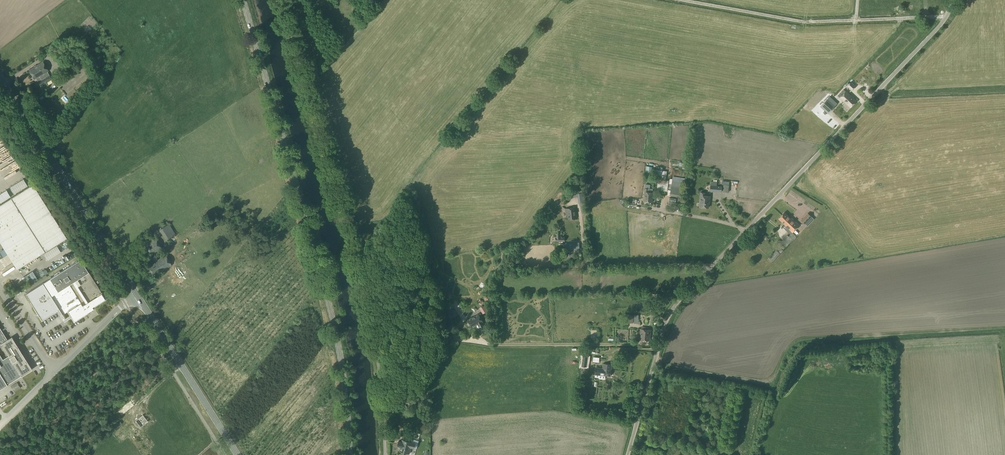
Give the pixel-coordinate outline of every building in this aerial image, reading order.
[(42,62),(28,70),(34,80),(36,78),(38,82),(41,86),(52,80),(49,75),(47,72),(48,71),(42,62)] [(67,94),(71,99),(72,99),(80,92),(85,87),(87,84),(88,84),(92,79),(94,77),(91,73),(84,80),(80,83),(76,87),(67,94)] [(854,85),(851,82),(847,86),(852,91),(856,86),(854,85)] [(846,96),(844,93),(840,97),(845,103),(843,105),(848,109),(856,101),(854,99),(854,98),(853,97),(852,97),(848,94),(846,96)] [(821,107),(819,109),(825,115),(837,103),(830,96),(820,106),(821,107)] [(668,171),(656,170),(656,177),(661,177),(661,182),(667,183),(668,171)] [(670,195),(681,196),(683,186),(684,180),(678,179),(678,182),(676,181),(676,179),(672,178),(671,184),(670,195)] [(711,181),(710,185),(710,192),(721,193),(721,186),(716,186),(717,182),(711,181)] [(4,248),(1,250),(0,250),(0,255),(1,257),(8,253),(17,269),(66,238),(33,185),(0,205),(0,241),(4,248)] [(643,201),(652,202),(653,192),(647,192),(648,189),(645,188),(644,192),(643,201)] [(699,207),(708,208),(708,200),(709,200),(710,196),(704,196),(705,193),(700,192),(699,207)] [(575,208),(562,210),(562,214),(565,214),(566,219),(576,218),(575,208)] [(790,230),(792,233),(799,225),(791,218),(784,212),(781,215),(793,226),(790,230)] [(801,220),(805,224),(811,217),(807,213),(801,220)] [(793,226),(781,215),(778,218),(785,225),(783,227),(790,234),(789,236),(787,235),(783,239),(781,241),(786,247),(789,245),(796,236),(792,233),(790,230),(793,226)] [(811,217),(805,224),(807,226),(814,219),(811,217)] [(159,230),(165,241),(176,234),(169,224),(159,230)] [(144,245),(155,262),(158,260),(155,255),(162,251),(160,249),(161,249),(155,238),(144,245)] [(769,259),(772,262),(777,257),(780,254),(778,252),(776,250),(773,254),(769,259)] [(160,258),(158,260),(155,262),(148,267),(153,275),(160,271),(161,272),(171,265),(163,252),(159,255),(160,258)] [(105,299),(80,260),(25,295),(42,320),(54,312),(57,310),(59,309),(62,315),(68,311),(74,321),(90,311),(92,310),(93,310),(92,309),(91,307),(94,306),(105,299)] [(163,279),(163,285),(159,285),(159,294),(164,294),(164,289),(167,289),(167,284),(165,283),(165,281),(169,281),(169,279),(163,279)] [(449,305),(444,308),(450,319),(457,315),(454,310),(452,311),(449,305)] [(468,320),(472,327),(478,324),(481,331),(486,329),(482,322),(482,321),(479,314),(468,320)] [(633,323),(634,315),(630,315),(627,314),(624,314),(623,324),(626,324),(627,322),(633,323)] [(15,380),(32,369),(20,351),(12,337),(7,340),(0,328),(0,343),(8,356),(3,360),(0,356),(0,389),(15,380)] [(639,340),(650,341),(651,330),(640,329),(639,340)] [(832,361),(837,361),(837,364),(843,365),(843,354),(833,354),(832,361)] [(595,373),(599,374),(599,375),(610,376),(611,365),(603,364),(603,369),(596,368),(595,373)] [(415,398),(409,400),(411,411),(417,410),(415,398)] [(135,421),(140,427),(147,421),(142,415),(135,421)] [(115,424),(109,430),(112,433),(118,427),(115,424)] [(407,441),(405,452),(409,454),(411,448),(414,448),(415,443),(412,442),(413,440),(408,438),(407,441)] [(398,441),(397,447),(400,447),(399,451),(405,452),(407,441),(406,441),(402,439),(401,442),(400,441),(398,441)]
